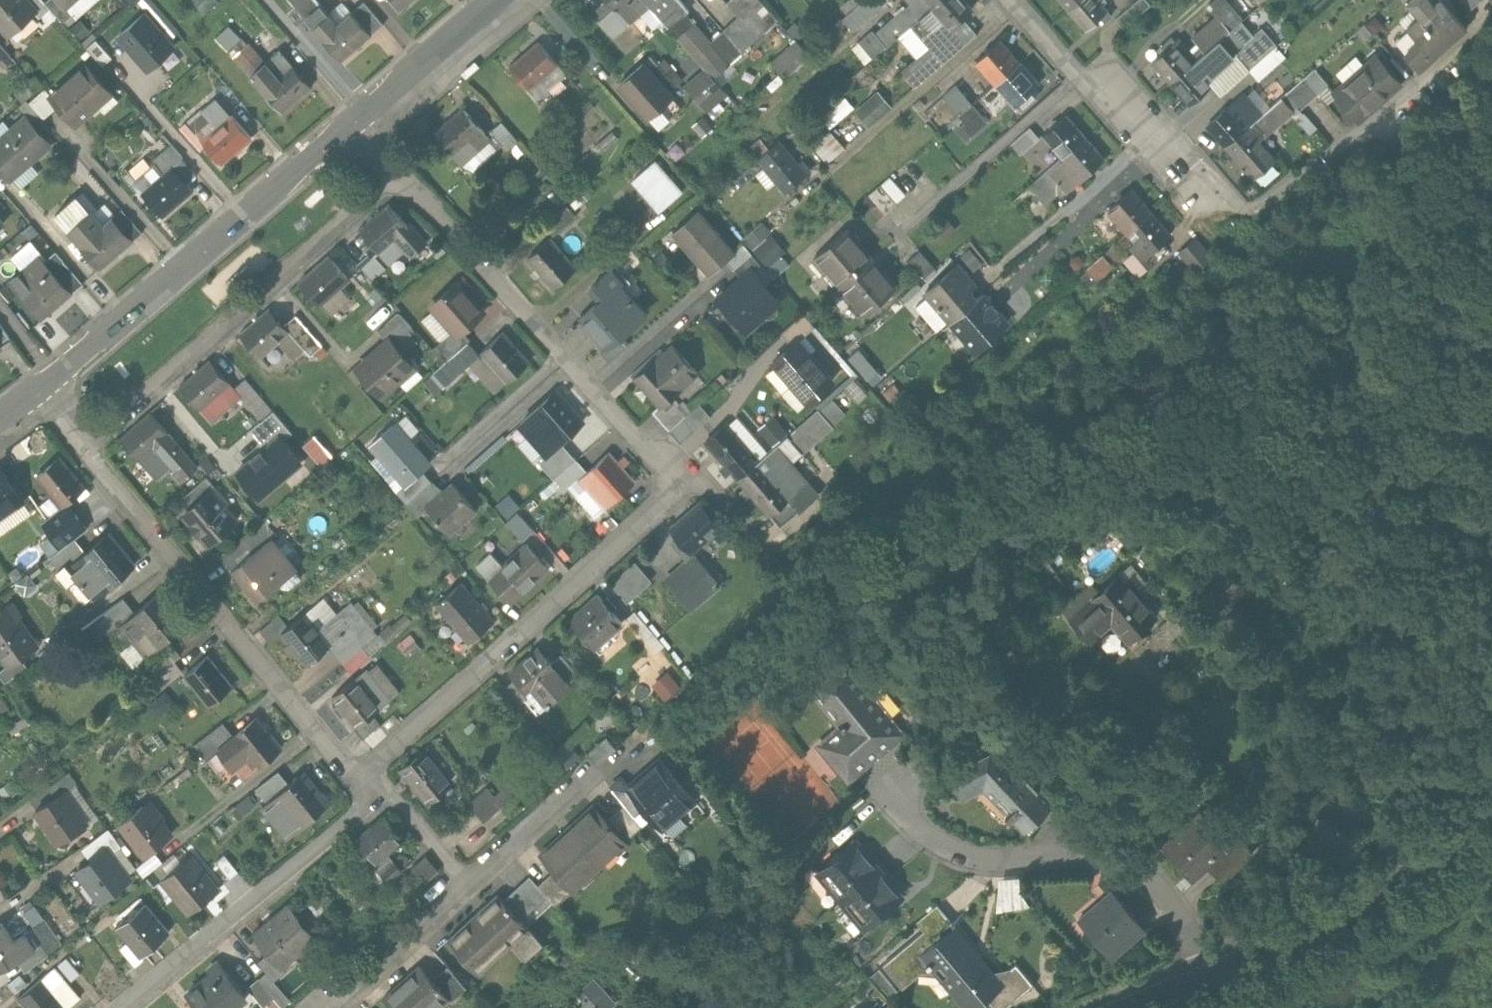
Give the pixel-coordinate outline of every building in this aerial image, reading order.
[(7,39),(38,12),(27,0),(0,0),(0,31),(7,39)] [(38,12),(42,16),(50,10),(45,4),(41,0),(27,0),(38,12)] [(52,0),(50,0),(45,4),(50,10),(59,19),(65,14),(63,12),(52,0)] [(63,12),(78,0),(52,0),(63,12)] [(152,0),(143,0),(139,4),(171,39),(181,31),(152,0)] [(205,14),(220,1),(219,0),(193,0),(205,14)] [(306,16),(320,4),(316,0),(291,0),(306,16)] [(403,11),(415,0),(393,0),(403,11)] [(652,11),(642,0),(604,0),(632,30),(652,11)] [(652,11),(670,30),(689,12),(677,0),(642,0),(652,11)] [(740,17),(759,37),(776,22),(756,0),(726,0),(740,17)] [(854,32),(893,0),(867,0),(848,15),(843,19),(854,32)] [(848,15),(867,0),(853,0),(843,8),(848,15)] [(929,0),(910,0),(913,3),(925,17),(936,8),(929,0)] [(936,8),(954,29),(964,20),(975,10),(965,0),(945,0),(936,8)] [(1073,14),(1089,0),(1060,0),(1073,14)] [(1073,14),(1091,34),(1113,14),(1107,7),(1115,0),(1089,0),(1073,14)] [(1116,19),(1127,31),(1152,9),(1144,0),(1137,0),(1116,19)] [(1218,15),(1231,30),(1222,38),(1238,57),(1250,71),(1274,51),(1231,0),(1215,0),(1210,5),(1218,15)] [(1422,75),(1471,32),(1446,4),(1442,8),(1435,0),(1418,0),(1412,5),(1419,12),(1404,24),(1414,35),(1399,48),(1422,75)] [(1474,18),(1491,2),(1491,0),(1459,0),(1474,18)] [(364,2),(352,13),(372,35),(384,24),(364,2)] [(925,17),(913,3),(877,34),(875,32),(855,49),(869,66),(914,28),(925,17)] [(343,61),(372,35),(352,13),(339,25),(320,4),(306,16),(304,18),(343,61)] [(936,8),(925,17),(943,39),(954,29),(936,8)] [(715,40),(689,12),(670,30),(711,74),(714,77),(733,60),(715,40)] [(175,48),(145,14),(118,37),(147,72),(175,48)] [(1222,38),(1231,30),(1218,15),(1181,47),(1176,41),(1152,62),(1171,83),(1222,38)] [(740,17),(715,40),(733,60),(759,37),(740,17)] [(931,47),(945,63),(967,43),(954,29),(943,39),(925,17),(914,28),(916,31),(931,47)] [(954,29),(967,43),(977,35),(964,20),(954,29)] [(90,32),(80,22),(72,29),(81,39),(90,32)] [(216,33),(225,45),(238,35),(230,23),(216,33)] [(931,47),(916,31),(907,39),(921,55),(931,47)] [(1222,38),(1171,83),(1189,104),(1215,82),(1212,79),(1238,57),(1222,38)] [(113,57),(96,39),(87,47),(103,66),(113,57)] [(534,39),(501,68),(523,93),(556,64),(534,39)] [(1000,39),(976,60),(997,84),(1021,63),(1000,39)] [(773,63),(789,80),(813,59),(797,41),(773,63)] [(266,62),(249,43),(234,56),(251,76),(266,62)] [(9,71),(17,64),(0,44),(0,61),(9,71)] [(902,71),(916,88),(945,63),(931,47),(921,55),(902,71)] [(280,51),(266,62),(280,78),(293,66),(280,51)] [(1250,71),(1238,57),(1212,79),(1215,82),(1225,93),(1250,71)] [(1332,97),(1355,123),(1400,82),(1378,57),(1365,69),(1359,62),(1341,78),(1347,84),(1332,97)] [(681,95),(649,59),(621,83),(653,120),(681,95)] [(283,113),(312,88),(293,66),(280,78),(266,62),(251,76),(283,113)] [(1021,63),(997,84),(1019,109),(1037,94),(1034,90),(1040,84),(1021,63)] [(61,105),(80,126),(114,96),(87,65),(53,95),(61,105)] [(709,112),(729,95),(711,74),(691,91),(709,112)] [(958,117),(973,104),(957,85),(941,98),(958,117)] [(45,119),(61,105),(53,95),(47,88),(31,102),(45,119)] [(881,90),(853,114),(867,130),(895,106),(881,90)] [(1282,99),(1292,111),(1298,105),(1288,93),(1282,99)] [(1292,111),(1282,99),(1266,113),(1277,125),(1292,111)] [(200,113),(196,117),(193,120),(188,124),(203,142),(232,117),(216,100),(203,111),(200,113)] [(988,121),(973,104),(958,117),(949,125),(964,142),(988,121)] [(462,109),(435,135),(470,171),(497,145),(490,138),(462,109)] [(1225,149),(1249,128),(1233,110),(1209,132),(1225,149)] [(1266,113),(1251,126),(1261,138),(1277,125),(1266,113)] [(1061,160),(1087,138),(1068,116),(1043,138),(1061,160)] [(13,180),(51,147),(26,117),(0,139),(0,165),(13,180)] [(223,164),(251,140),(232,117),(203,142),(223,164)] [(714,130),(704,119),(696,126),(707,137),(714,130)] [(490,138),(497,145),(509,134),(498,122),(489,130),(494,134),(490,138)] [(1022,156),(1043,138),(1033,126),(1012,144),(1022,156)] [(1251,126),(1249,128),(1225,149),(1250,178),(1272,159),(1257,142),(1261,138),(1251,126)] [(829,132),(809,150),(826,169),(846,151),(829,132)] [(1087,138),(1061,160),(1052,168),(1068,186),(1071,189),(1105,160),(1087,138)] [(764,139),(747,154),(755,163),(757,161),(772,148),(764,139)] [(778,185),(786,194),(812,171),(803,161),(801,163),(781,140),(772,148),(757,161),(765,169),(778,185)] [(172,146),(153,161),(156,164),(163,173),(182,157),(172,146)] [(658,212),(682,190),(653,158),(629,179),(658,212)] [(743,188),(756,177),(765,169),(757,161),(755,163),(736,179),(743,188)] [(163,173),(156,164),(136,181),(143,190),(163,173)] [(159,218),(190,192),(170,167),(163,173),(143,190),(138,193),(159,218)] [(1068,186),(1052,168),(1041,178),(1019,196),(1029,207),(1039,198),(1046,205),(1068,186)] [(756,177),(769,193),(778,185),(765,169),(756,177)] [(872,198),(888,217),(908,199),(892,180),(872,198)] [(1131,190),(1108,211),(1129,234),(1152,214),(1131,190)] [(57,215),(71,231),(93,212),(78,196),(57,215)] [(389,202),(357,232),(377,253),(381,257),(398,240),(411,253),(425,240),(389,202)] [(121,210),(111,219),(132,242),(143,233),(121,210)] [(704,210),(673,238),(709,278),(727,261),(739,250),(704,210)] [(104,267),(132,242),(111,219),(104,225),(93,212),(71,231),(104,267)] [(1152,214),(1129,234),(1136,242),(1128,249),(1145,269),(1166,249),(1163,245),(1172,237),(1152,214)] [(749,237),(751,239),(761,249),(772,238),(775,235),(764,223),(749,237)] [(549,235),(526,255),(561,293),(584,272),(549,235)] [(839,291),(873,263),(850,236),(816,265),(839,291)] [(1176,249),(1194,270),(1208,258),(1189,237),(1176,249)] [(751,239),(744,246),(753,256),(763,266),(776,279),(788,267),(780,259),(787,253),(772,238),(761,249),(751,239)] [(34,241),(13,259),(24,272),(45,255),(34,241)] [(739,250),(727,261),(736,271),(753,256),(744,246),(739,250)] [(49,260),(76,292),(85,284),(58,253),(49,260)] [(377,253),(361,268),(374,283),(391,268),(381,257),(377,253)] [(11,283),(42,320),(76,292),(49,260),(45,255),(24,272),(11,283)] [(921,255),(909,265),(923,282),(934,272),(921,255)] [(763,266),(753,256),(736,271),(745,282),(758,270),(763,266)] [(1101,257),(1085,271),(1092,280),(1109,266),(1101,257)] [(331,258),(301,285),(320,307),(325,302),(341,288),(350,280),(331,258)] [(873,263),(839,291),(862,318),(896,289),(873,263)] [(921,292),(946,323),(977,298),(969,288),(973,285),(955,264),(921,292)] [(786,301),(758,270),(745,282),(721,304),(749,334),(786,301)] [(457,339),(464,333),(487,312),(459,280),(429,307),(435,314),(453,334),(457,339)] [(618,284),(579,320),(607,352),(621,340),(647,317),(618,284)] [(341,288),(325,302),(334,312),(350,298),(341,288)] [(977,298),(946,323),(971,353),(1007,324),(982,294),(977,298)] [(381,332),(392,343),(414,366),(427,353),(409,334),(415,329),(400,313),(381,332)] [(267,314),(242,337),(270,367),(285,353),(295,344),(282,330),(267,314)] [(453,334),(435,314),(425,323),(443,343),(453,334)] [(318,347),(293,320),(282,330),(295,344),(303,353),(307,357),(318,347)] [(3,346),(9,341),(0,329),(0,343),(3,346)] [(447,365),(472,342),(464,333),(457,339),(453,334),(443,343),(434,351),(447,365)] [(480,357),(506,385),(531,362),(505,334),(483,354),(480,357)] [(621,340),(607,352),(602,356),(608,362),(627,346),(621,340)] [(471,366),(480,357),(483,354),(472,342),(447,365),(437,373),(448,386),(471,366)] [(774,364),(811,406),(835,384),(798,342),(774,364)] [(358,373),(383,401),(417,369),(414,366),(392,343),(358,373)] [(293,362),(303,353),(295,344),(285,353),(293,362)] [(647,396),(661,411),(678,394),(698,376),(673,349),(665,356),(660,351),(631,378),(641,389),(638,392),(644,399),(647,396)] [(497,394),(506,385),(480,357),(471,366),(497,394)] [(210,361),(180,386),(210,421),(240,395),(233,387),(210,361)] [(437,373),(425,383),(436,396),(448,386),(437,373)] [(233,387),(240,395),(261,420),(273,410),(245,377),(233,387)] [(543,423),(561,443),(584,422),(557,391),(518,426),(528,437),(543,423)] [(678,394),(661,411),(656,415),(682,443),(711,415),(702,405),(695,412),(678,394)] [(785,438),(778,444),(795,463),(840,422),(837,419),(843,414),(829,398),(785,438)] [(250,429),(265,448),(279,436),(283,441),(292,433),(273,410),(261,420),(250,429)] [(400,424),(413,439),(423,430),(410,415),(400,424)] [(154,418),(125,444),(160,484),(172,474),(181,484),(198,469),(154,418)] [(732,418),(702,447),(722,468),(720,470),(727,477),(729,474),(737,483),(767,455),(748,435),(732,418)] [(767,418),(748,435),(767,455),(778,444),(785,438),(767,418)] [(400,424),(398,422),(369,447),(407,489),(427,471),(435,464),(413,439),(400,424)] [(318,461),(329,452),(314,433),(303,441),(318,461)] [(265,448),(237,471),(259,497),(301,462),(283,441),(279,436),(265,448)] [(778,444),(767,455),(812,504),(822,515),(834,505),(795,463),(778,444)] [(563,475),(581,458),(571,447),(553,464),(563,475)] [(593,471),(580,483),(604,508),(634,480),(610,455),(593,471)] [(812,504),(767,455),(737,483),(783,531),(812,504)] [(61,458),(36,478),(60,509),(69,502),(85,489),(61,458)] [(569,493),(580,483),(593,471),(581,458),(563,475),(557,481),(569,493)] [(0,469),(0,517),(22,501),(0,469)] [(438,483),(427,471),(407,489),(401,494),(413,506),(438,483)] [(193,507),(214,488),(207,481),(186,500),(193,507)] [(438,483),(413,506),(423,518),(432,511),(449,495),(438,483)] [(183,516),(214,551),(245,523),(214,488),(193,507),(183,516)] [(432,511),(455,536),(478,515),(455,489),(449,495),(432,511)] [(89,527),(69,502),(60,509),(41,524),(61,550),(77,537),(89,527)] [(697,506),(670,532),(692,556),(720,531),(697,506)] [(523,543),(535,532),(519,514),(506,525),(523,543)] [(262,522),(221,558),(232,570),(270,537),(272,534),(262,522)] [(89,552),(71,566),(85,583),(96,596),(134,565),(110,535),(89,552)] [(89,552),(77,537),(61,550),(51,558),(63,573),(71,566),(89,552)] [(270,537),(232,570),(238,577),(233,582),(241,591),(246,586),(259,601),(297,567),(270,537)] [(550,572),(523,543),(502,564),(491,553),(474,569),(511,609),(550,572)] [(695,555),(668,580),(690,603),(717,578),(695,555)] [(636,563),(612,584),(628,602),(652,581),(636,563)] [(1112,614),(1128,632),(1155,607),(1119,568),(1083,602),(1103,623),(1112,614)] [(85,583),(75,592),(85,605),(96,596),(85,583)] [(469,644),(495,622),(464,584),(438,605),(469,644)] [(600,593),(570,619),(596,649),(626,623),(619,615),(623,611),(612,599),(608,603),(600,593)] [(124,596),(77,634),(91,651),(123,625),(137,613),(124,596)] [(150,657),(153,661),(174,643),(187,632),(156,597),(137,613),(123,625),(135,639),(150,657)] [(332,644),(328,647),(342,664),(383,631),(360,603),(355,608),(352,605),(338,616),(324,600),(307,615),(332,644)] [(14,603),(2,611),(6,616),(0,620),(0,656),(7,666),(23,654),(41,641),(14,603)] [(383,631),(342,664),(356,682),(358,681),(380,662),(377,658),(417,624),(406,611),(383,631)] [(659,639),(633,611),(625,618),(651,646),(659,639)] [(280,635),(308,666),(328,647),(332,644),(307,615),(305,612),(280,635)] [(138,667),(150,657),(135,639),(123,649),(138,667)] [(174,643),(153,661),(163,672),(177,661),(183,655),(174,643)] [(539,643),(509,669),(511,672),(529,693),(537,686),(550,702),(573,682),(572,680),(555,661),(539,643)] [(23,654),(7,666),(0,671),(8,681),(31,664),(23,654)] [(563,654),(555,661),(572,680),(580,673),(563,654)] [(205,657),(187,673),(185,674),(210,703),(230,686),(205,657)] [(187,673),(177,661),(163,672),(152,681),(162,693),(185,674),(187,673)] [(358,681),(381,710),(405,691),(380,662),(358,681)] [(814,744),(851,786),(903,741),(842,671),(813,696),(837,724),(814,744)] [(518,702),(529,693),(511,672),(500,681),(518,702)] [(356,682),(334,700),(358,728),(374,715),(381,710),(358,681),(356,682)] [(374,715),(358,728),(365,737),(381,724),(374,715)] [(247,776),(282,746),(258,718),(238,735),(223,748),(247,776)] [(238,735),(225,720),(196,744),(209,759),(223,748),(238,735)] [(381,724),(365,737),(373,747),(389,734),(381,724)] [(589,748),(599,759),(617,744),(607,733),(589,748)] [(563,755),(572,764),(584,753),(576,744),(563,755)] [(427,748),(401,769),(426,800),(451,778),(427,748)] [(948,776),(963,803),(985,791),(1011,774),(997,752),(948,776)] [(699,799),(665,759),(634,785),(651,803),(669,825),(699,799)] [(258,790),(268,802),(291,782),(281,770),(258,790)] [(53,783),(60,792),(67,787),(76,781),(70,771),(53,783)] [(330,804),(303,772),(291,782),(268,802),(296,833),(330,804)] [(622,772),(610,783),(627,802),(638,814),(651,803),(634,785),(622,772)] [(1024,837),(1049,818),(1011,774),(985,791),(1024,837)] [(467,800),(484,817),(502,799),(496,792),(486,782),(467,800)] [(506,782),(496,792),(502,799),(513,788),(506,782)] [(37,807),(60,840),(90,820),(67,787),(60,792),(37,807)] [(613,815),(599,801),(545,850),(559,865),(578,885),(580,888),(634,838),(630,834),(613,815)] [(627,802),(613,815),(630,834),(645,821),(638,814),(627,802)] [(144,803),(119,823),(148,857),(157,850),(172,837),(144,803)] [(387,823),(360,844),(391,881),(407,869),(397,858),(408,849),(387,823)] [(89,842),(96,851),(106,843),(111,850),(126,839),(114,824),(89,842)] [(1228,862),(1197,827),(1163,857),(1194,892),(1228,862)] [(70,870),(99,908),(135,881),(111,850),(106,843),(96,851),(70,870)] [(837,846),(806,874),(833,903),(863,876),(837,846)] [(166,860),(157,850),(148,857),(138,866),(147,876),(166,860)] [(226,853),(215,861),(230,880),(240,871),(226,853)] [(426,853),(412,866),(425,880),(439,867),(426,853)] [(191,856),(159,881),(188,916),(219,891),(191,856)] [(578,885),(559,865),(542,880),(554,893),(561,901),(578,885)] [(1021,903),(1020,871),(996,872),(997,904),(1021,903)] [(527,918),(554,893),(542,880),(536,873),(509,898),(527,918)] [(890,906),(863,876),(833,903),(860,933),(890,906)] [(534,926),(527,918),(509,898),(500,889),(447,936),(481,973),(534,926)] [(1078,919),(1109,956),(1143,928),(1112,891),(1078,919)] [(170,932),(143,898),(111,922),(138,957),(170,932)] [(288,903),(254,933),(282,964),(316,935),(288,903)] [(0,922),(0,969),(4,975),(22,962),(40,949),(28,933),(19,939),(4,919),(0,922)] [(923,954),(968,1007),(969,1007),(984,996),(1002,980),(1000,977),(957,926),(923,954)] [(40,949),(22,962),(28,971),(47,956),(41,948),(40,949)] [(66,958),(57,966),(71,983),(80,975),(66,958)] [(185,993),(199,1007),(249,1007),(255,1002),(218,960),(209,968),(212,970),(185,993)] [(394,1007),(445,1007),(454,1000),(450,996),(432,976),(419,961),(382,994),(394,1007)] [(447,963),(432,976),(450,996),(465,982),(447,963)] [(1000,977),(1002,980),(984,996),(995,1007),(1002,1007),(1033,982),(1016,963),(1000,977)] [(57,966),(44,977),(71,1007),(83,997),(71,983),(57,966)] [(21,997),(31,1007),(71,1007),(44,977),(21,997)] [(597,998),(588,1007),(607,1007),(597,998)]
